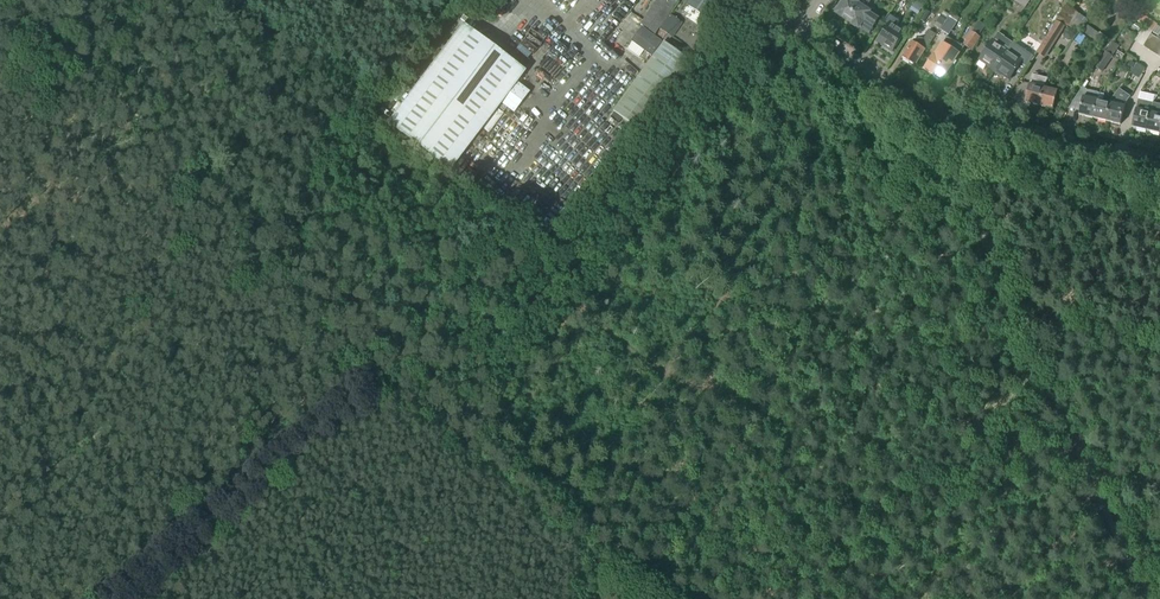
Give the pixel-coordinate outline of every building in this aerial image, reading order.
[(639,25),(655,35),(676,2),(678,0),(656,0),(639,25)] [(719,0),(690,0),(686,5),(706,19),(719,0)] [(837,14),(839,15),(838,17),(842,19),(844,19),(848,21),(858,5),(860,2),(862,0),(846,0),(840,10),(837,14)] [(848,21),(852,24),(851,26),(855,28),(857,27),(859,28),(862,29),(869,34),(879,20),(878,19),(869,13),(868,12),(865,10),(871,1),(869,0),(862,0),(860,2),(858,5),(848,21)] [(1013,0),(1025,9),(1031,0),(1013,0)] [(1059,21),(1079,33),(1087,20),(1068,7),(1059,21)] [(927,11),(921,20),(925,22),(931,14),(927,11)] [(661,31),(658,36),(667,42),(670,38),(672,38),(682,24),(669,15),(659,30),(661,31)] [(941,16),(937,23),(943,27),(947,20),(941,16)] [(941,30),(940,31),(949,36),(958,23),(949,17),(947,20),(943,27),(941,30)] [(892,53),(905,33),(897,27),(900,22),(894,18),(877,43),(892,53)] [(973,31),(980,35),(986,26),(979,22),(973,31)] [(1039,49),(1036,54),(1045,59),(1065,27),(1057,22),(1039,49)] [(449,172),(515,85),(525,72),(462,25),(386,125),(449,172)] [(1105,38),(1088,26),(1083,33),(1100,46),(1105,38)] [(642,28),(631,43),(651,58),(661,43),(642,28)] [(926,50),(935,36),(930,32),(924,41),(922,40),(914,40),(903,59),(915,66),(924,50),(926,50)] [(972,33),(963,45),(971,51),(980,38),(972,33)] [(1012,44),(1004,38),(998,33),(993,41),(979,61),(987,66),(986,67),(993,72),(1010,47),(1012,44)] [(1149,51),(1157,39),(1151,35),(1143,47),(1149,51)] [(933,76),(955,43),(947,38),(935,56),(925,71),(933,76)] [(1159,47),(1159,41),(1157,39),(1149,51),(1155,55),(1159,47)] [(1113,42),(1106,53),(1113,57),(1120,46),(1113,42)] [(618,124),(622,119),(638,131),(688,62),(663,43),(612,112),(614,114),(610,118),(618,124)] [(955,43),(933,76),(942,82),(952,67),(964,49),(955,43)] [(1021,77),(1032,60),(1036,54),(1039,49),(1033,45),(1023,61),(1008,52),(1010,47),(993,72),(1001,77),(1002,76),(1009,81),(1015,73),(1021,77)] [(1063,73),(1077,50),(1072,47),(1061,63),(1059,62),(1055,68),(1063,73)] [(1106,53),(1106,52),(1095,68),(1102,73),(1113,57),(1106,53)] [(1131,61),(1126,69),(1130,72),(1135,64),(1131,61)] [(1137,64),(1131,74),(1140,80),(1143,75),(1141,74),(1145,69),(1137,64)] [(1045,89),(1048,79),(1032,75),(1029,85),(1025,102),(1039,106),(1043,88),(1045,89)] [(1098,101),(1100,94),(1097,94),(1098,93),(1087,91),(1083,87),(1072,102),(1081,104),(1079,116),(1092,119),(1096,101),(1098,101)] [(1057,92),(1045,89),(1043,88),(1039,106),(1053,110),(1057,92)] [(1125,108),(1125,104),(1131,97),(1119,90),(1112,100),(1111,104),(1110,104),(1106,122),(1120,125),(1125,108)] [(1132,128),(1146,131),(1150,113),(1151,110),(1152,103),(1153,104),(1158,97),(1140,92),(1138,100),(1132,128)] [(1110,104),(1098,101),(1096,101),(1092,119),(1106,122),(1110,104)] [(1159,134),(1159,133),(1159,105),(1153,104),(1152,103),(1151,110),(1150,113),(1146,131),(1151,132),(1159,134)]
